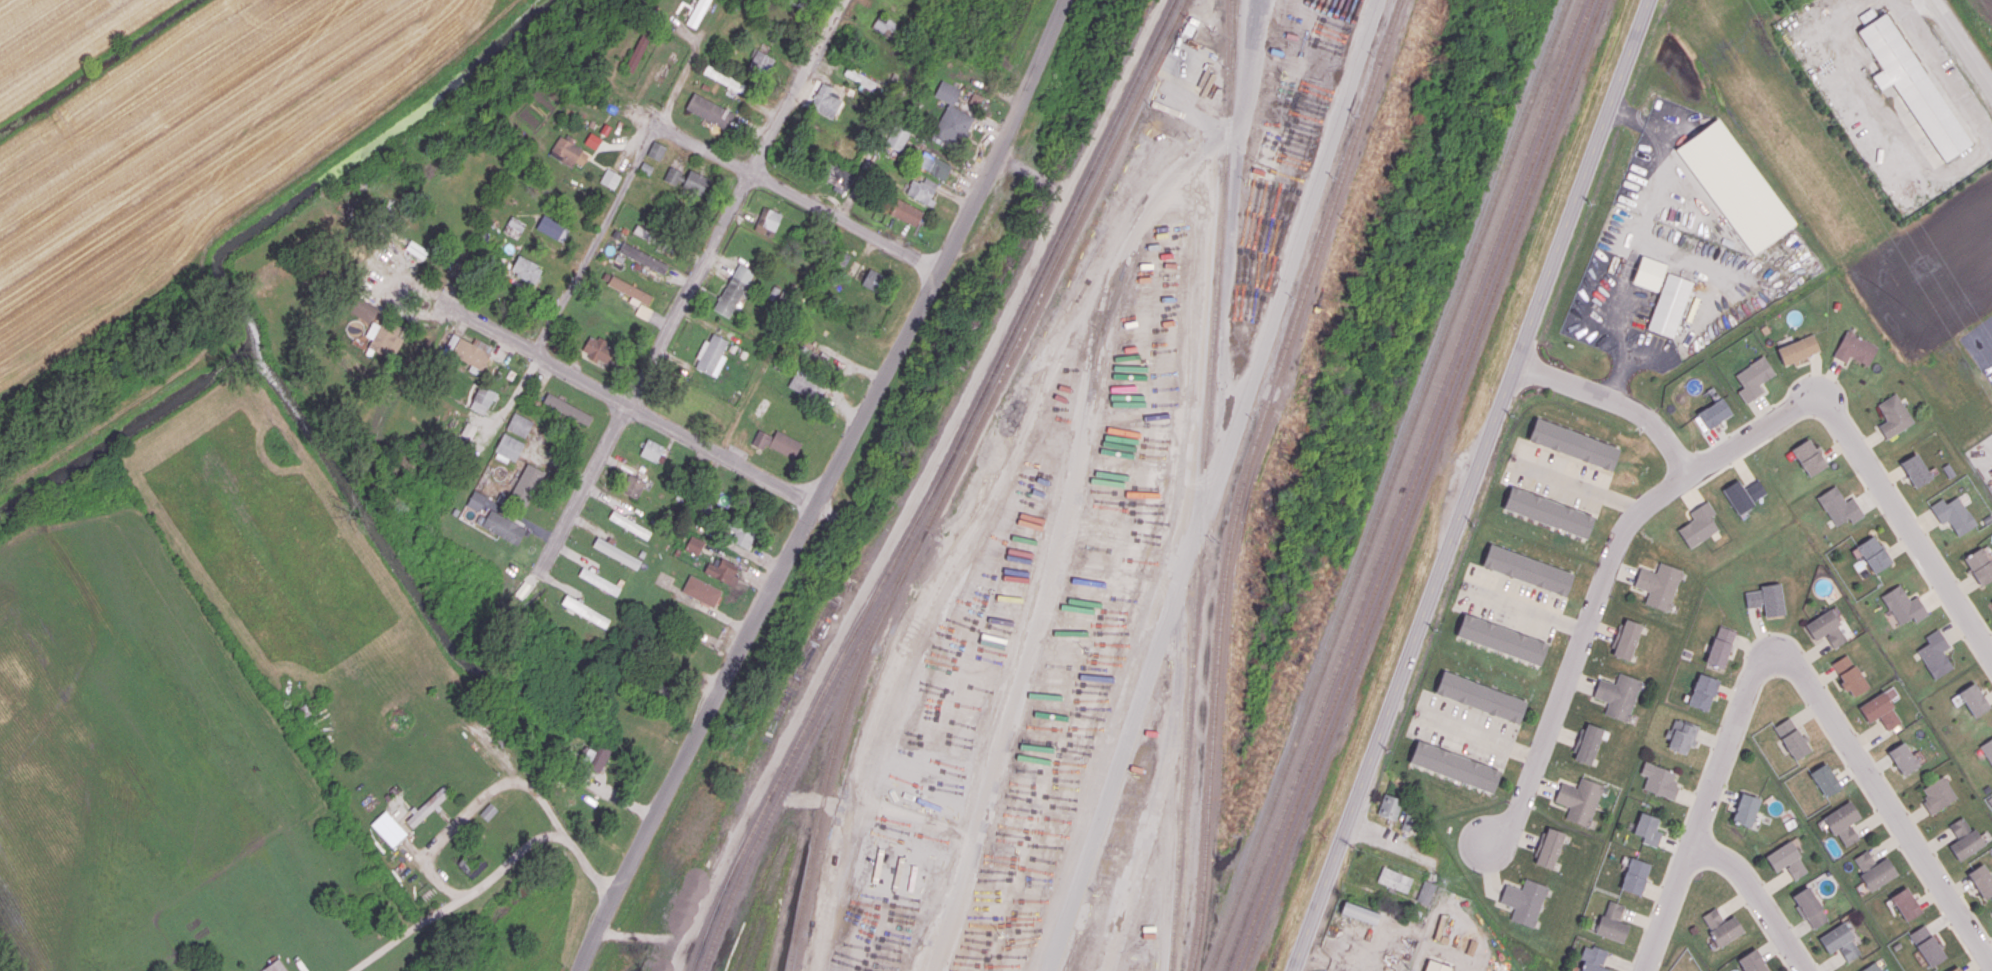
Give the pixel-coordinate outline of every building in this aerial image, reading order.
[(686,23),(696,28),(710,0),(698,0),(686,23)] [(1886,14),(1879,19),(1872,8),(1860,16),(1866,25),(1857,32),(1882,69),(1872,76),(1882,92),(1893,85),(1946,162),(1975,142),(1886,14)] [(878,18),(872,26),(891,40),(900,27),(888,17),(884,23),(878,18)] [(651,34),(643,30),(625,66),(632,70),(651,34)] [(773,57),(754,49),(746,68),(765,76),(773,57)] [(745,81),(706,65),(702,74),(728,84),(725,92),(738,97),(745,81)] [(877,82),(848,66),(844,74),(872,90),(877,82)] [(961,88),(941,80),(934,96),(954,105),(961,88)] [(832,119),(842,98),(830,92),(833,87),(822,82),(809,108),(832,119)] [(734,113),(693,92),(685,108),(726,130),(734,113)] [(973,116),(946,104),(932,138),(959,150),(973,116)] [(1676,146),(1750,255),(1793,226),(1720,117),(1676,146)] [(900,152),(910,131),(895,124),(885,145),(900,152)] [(602,139),(590,132),(584,142),(596,149),(602,139)] [(582,166),(589,152),(559,136),(550,152),(573,165),(574,161),(582,166)] [(666,145),(652,141),(648,156),(661,160),(666,145)] [(916,166),(945,180),(952,165),(923,151),(916,166)] [(822,178),(847,191),(855,175),(831,162),(822,178)] [(675,185),(682,172),(669,165),(662,178),(675,185)] [(599,182),(614,189),(621,175),(606,168),(599,182)] [(702,195),(709,177),(689,169),(682,187),(702,195)] [(930,205),(939,183),(925,177),(922,183),(912,179),(905,193),(930,205)] [(889,213),(916,227),(924,211),(897,197),(889,213)] [(754,230),(773,237),(782,213),(763,206),(754,230)] [(563,242),(570,228),(542,215),(536,229),(563,242)] [(633,233),(660,245),(663,237),(636,225),(633,233)] [(423,259),(428,250),(410,240),(405,249),(423,259)] [(668,263),(623,242),(619,252),(664,273),(668,263)] [(543,267),(517,255),(509,272),(534,284),(543,267)] [(1666,264),(1642,255),(1632,283),(1656,292),(1666,264)] [(754,272),(739,263),(713,309),(729,318),(754,272)] [(888,278),(870,268),(861,283),(879,293),(888,278)] [(1665,272),(1691,282),(1671,337),(1645,329),(1665,272)] [(648,304),(652,295),(611,275),(607,284),(648,304)] [(371,322),(378,306),(353,295),(346,312),(371,322)] [(652,309),(640,304),(635,314),(647,319),(652,309)] [(386,355),(388,349),(396,352),(402,338),(397,336),(400,329),(373,319),(366,336),(371,338),(368,348),(386,355)] [(1846,362),(1848,357),(1869,365),(1877,344),(1843,331),(1833,357),(1846,362)] [(474,338),(472,342),(452,333),(444,352),(483,368),(493,346),(474,338)] [(606,365),(614,349),(606,344),(608,343),(590,333),(581,350),(606,365)] [(717,377),(726,355),(722,354),(728,340),(712,333),(709,341),(705,339),(693,367),(717,377)] [(1777,346),(1782,364),(1819,353),(1814,335),(1777,346)] [(1775,374),(1764,356),(1734,373),(1743,387),(1737,391),(1745,403),(1763,392),(1759,384),(1775,374)] [(817,403),(826,386),(797,369),(787,385),(817,403)] [(496,392),(480,384),(469,407),(485,415),(496,392)] [(1878,426),(1886,439),(1914,422),(1896,392),(1876,404),(1886,421),(1878,426)] [(542,405),(588,424),(593,413),(546,394),(542,405)] [(1706,428),(1731,415),(1723,398),(1697,411),(1706,428)] [(506,429),(526,437),(533,421),(513,412),(506,429)] [(1529,439),(1611,470),(1619,449),(1537,418),(1529,439)] [(460,434),(470,440),(477,427),(467,421),(460,434)] [(801,443),(776,430),(773,436),(759,429),(752,443),(762,449),(765,444),(793,458),(801,443)] [(493,457),(506,462),(508,458),(515,461),(524,441),(503,433),(493,457)] [(1826,466),(1809,437),(1791,448),(1808,477),(1826,466)] [(640,454),(656,462),(664,446),(647,438),(640,454)] [(1899,462),(1914,488),(1931,478),(1917,452),(1899,462)] [(543,470),(526,462),(510,496),(527,504),(543,470)] [(621,492),(637,499),(645,481),(629,474),(621,492)] [(1766,493),(1758,479),(1743,487),(1738,479),(1722,488),(1737,515),(1755,504),(1753,501),(1766,493)] [(1853,497),(1844,501),(1836,485),(1817,495),(1833,526),(1848,519),(1850,523),(1863,516),(1853,497)] [(1503,509),(1511,486),(1594,516),(1586,538),(1503,509)] [(466,505),(479,512),(487,496),(474,489),(466,505)] [(1976,525),(1958,495),(1945,503),(1942,498),(1929,505),(1940,524),(1947,519),(1957,536),(1976,525)] [(1715,513),(1708,501),(1689,511),(1693,520),(1677,528),(1688,547),(1718,532),(1710,516),(1715,513)] [(486,518),(481,515),(477,523),(517,545),(526,528),(490,509),(486,518)] [(651,529),(611,512),(608,520),(648,537),(651,529)] [(748,549),(755,533),(740,526),(732,542),(748,549)] [(684,549),(697,555),(705,541),(691,535),(684,549)] [(1857,544),(1871,574),(1890,564),(1876,535),(1857,544)] [(638,567),(642,558),(595,539),(592,548),(638,567)] [(1483,565),(1491,545),(1574,576),(1566,596),(1483,565)] [(1982,546),(1963,557),(1979,586),(1991,579),(1991,565),(1982,546)] [(724,566),(726,563),(713,557),(705,573),(734,586),(740,574),(724,566)] [(1634,587),(1648,591),(1644,604),(1669,611),(1681,569),(1659,563),(1656,572),(1639,568),(1634,587)] [(621,588),(582,567),(578,575),(616,596),(621,588)] [(722,590),(689,574),(681,592),(714,608),(722,590)] [(1744,592),(1746,608),(1763,605),(1765,616),(1785,614),(1780,583),(1759,585),(1760,590),(1744,592)] [(1898,625),(1912,617),(1914,622),(1928,614),(1917,595),(1909,600),(1900,584),(1881,594),(1898,625)] [(561,603),(605,628),(610,619),(566,594),(561,603)] [(1834,649),(1848,639),(1828,609),(1804,624),(1815,640),(1824,634),(1834,649)] [(1457,634),(1541,664),(1548,644),(1464,614),(1457,634)] [(1641,624),(1622,618),(1610,654),(1629,660),(1641,624)] [(1734,630),(1716,625),(1706,664),(1724,669),(1734,630)] [(1928,643),(1916,650),(1934,679),(1953,668),(1942,651),(1949,647),(1937,628),(1924,636),(1928,643)] [(1852,697),(1868,687),(1847,654),(1831,664),(1852,697)] [(1435,691),(1443,670),(1526,702),(1519,723),(1435,691)] [(1641,680),(1618,673),(1615,683),(1599,678),(1593,697),(1608,702),(1604,714),(1628,722),(1641,680)] [(1717,679),(1696,674),(1688,706),(1709,711),(1717,679)] [(1973,717),(1989,707),(1974,682),(1958,692),(1973,717)] [(1887,730),(1902,721),(1883,691),(1858,706),(1868,722),(1878,716),(1887,730)] [(1809,752),(1792,716),(1775,725),(1791,760),(1809,752)] [(1699,726),(1673,718),(1666,737),(1670,739),(1667,747),(1686,754),(1688,746),(1692,747),(1699,726)] [(1593,764),(1602,727),(1582,722),(1573,759),(1593,764)] [(1991,766),(1991,737),(1979,746),(1991,766)] [(1408,761),(1493,793),(1501,773),(1416,740),(1408,761)] [(1919,765),(1903,741),(1887,752),(1904,776),(1919,765)] [(598,773),(611,751),(598,742),(584,765),(598,773)] [(1642,789),(1674,800),(1680,783),(1673,780),(1676,772),(1644,761),(1639,773),(1647,776),(1642,789)] [(1809,772),(1824,797),(1841,787),(1826,762),(1809,772)] [(1922,788),(1927,797),(1921,800),(1930,814),(1957,798),(1943,775),(1922,788)] [(1554,801),(1569,806),(1565,819),(1589,826),(1603,784),(1580,777),(1577,787),(1560,782),(1554,801)] [(405,819),(413,828),(439,805),(438,803),(449,794),(442,786),(405,819)] [(1760,799),(1741,792),(1731,821),(1750,828),(1760,799)] [(1377,813),(1385,794),(1403,801),(1396,821),(1377,813)] [(1822,816),(1833,835),(1837,833),(1845,847),(1859,839),(1850,823),(1860,818),(1851,800),(1822,816)] [(496,808),(487,802),(479,815),(488,821),(496,808)] [(370,824),(392,847),(407,833),(385,810),(370,824)] [(1656,848),(1662,832),(1656,830),(1660,819),(1640,812),(1632,833),(1643,837),(1642,842),(1656,848)] [(1400,829),(1405,813),(1422,818),(1417,834),(1400,829)] [(1964,815),(1948,825),(1958,839),(1948,845),(1959,861),(1983,845),(1964,815)] [(1563,831),(1543,827),(1535,864),(1554,868),(1563,831)] [(1765,856),(1775,872),(1785,865),(1794,880),(1809,870),(1794,846),(1799,843),(1795,837),(1765,856)] [(1853,857),(1860,871),(1875,864),(1868,850),(1853,857)] [(1620,889),(1640,895),(1650,864),(1629,857),(1620,889)] [(1859,875),(1870,892),(1898,874),(1886,857),(1859,875)] [(1991,895),(1991,878),(1986,863),(1968,870),(1981,899),(1991,895)] [(1376,882),(1407,893),(1413,878),(1382,866),(1376,882)] [(1415,899),(1427,905),(1437,885),(1424,879),(1415,899)] [(1511,918),(1533,926),(1547,887),(1526,879),(1522,889),(1505,883),(1498,903),(1514,909),(1511,918)] [(1792,895),(1810,930),(1827,920),(1810,886),(1792,895)] [(1922,911),(1906,886),(1890,897),(1905,921),(1922,911)] [(1624,905),(1606,899),(1596,934),(1623,942),(1629,924),(1619,921),(1624,905)] [(1379,912),(1344,901),(1340,913),(1375,925),(1379,912)] [(1709,929),(1723,922),(1716,907),(1702,914),(1709,929)] [(1717,947),(1744,932),(1735,916),(1708,930),(1717,947)] [(1827,953),(1839,947),(1847,961),(1861,953),(1845,922),(1818,936),(1827,953)] [(1908,934),(1930,967),(1946,957),(1925,924),(1908,934)] [(1585,944),(1580,959),(1583,960),(1580,970),(1611,970),(1612,970),(1602,966),(1607,950),(1585,944)] [(1756,948),(1737,959),(1745,970),(1769,970),(1756,948)] [(280,958),(258,970),(259,970),(287,970),(280,958)] [(1451,966),(1429,958),(1424,970),(1449,970),(1451,966)] [(1876,960),(1858,970),(1882,970),(1876,960)]
